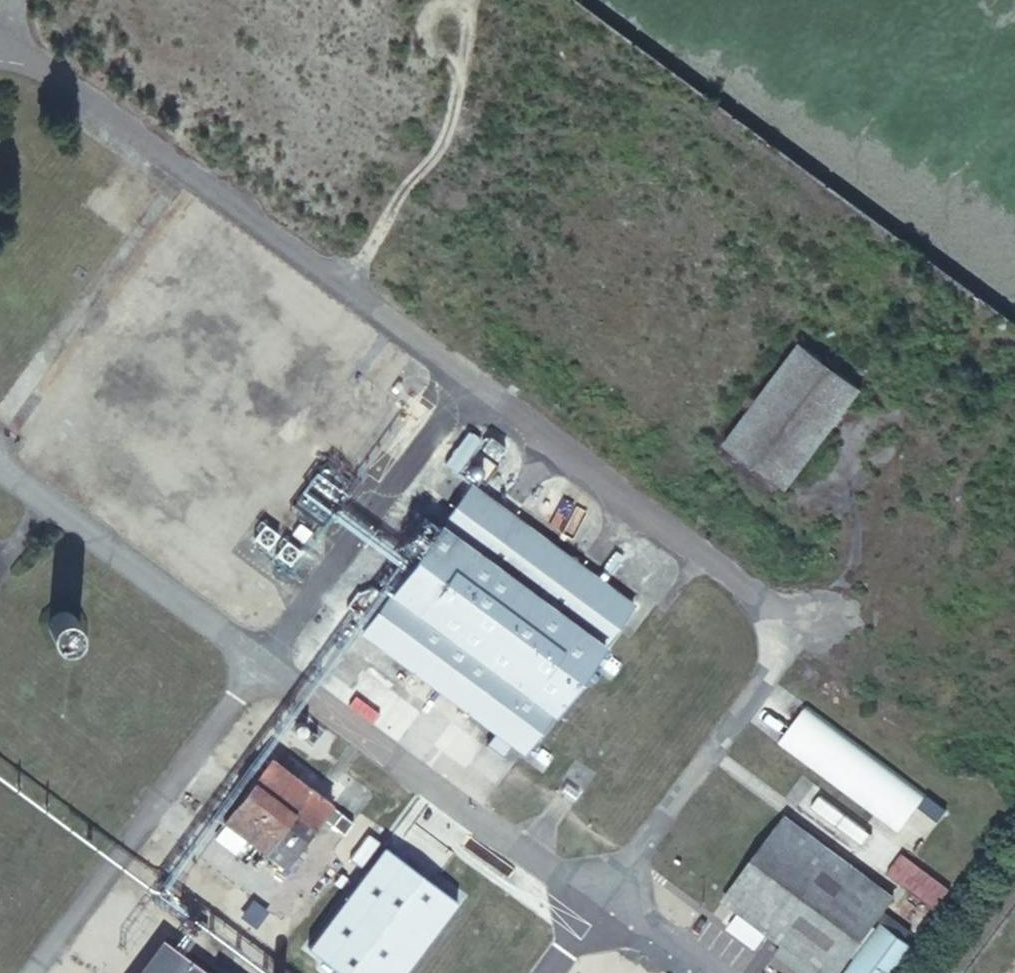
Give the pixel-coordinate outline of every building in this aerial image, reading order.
[(805,351),(724,449),(783,497),(863,401),(805,351)] [(633,610),(467,489),(357,638),(522,759),(633,610)] [(803,706),(776,742),(898,834),(925,798),(803,706)] [(268,772),(221,830),(279,878),(326,819),(268,772)] [(725,905),(808,972),(839,972),(890,911),(788,828),(725,905)] [(383,850),(306,957),(329,972),(406,972),(457,903),(383,850)] [(901,852),(886,872),(938,909),(953,889),(901,852)] [(847,972),(901,972),(911,961),(879,934),(847,972)] [(188,964),(181,972),(201,972),(188,964)]
